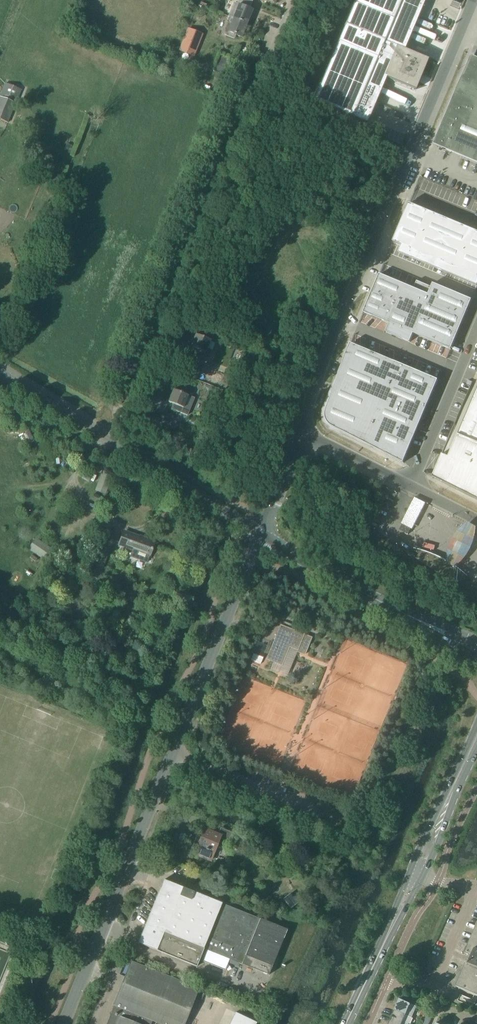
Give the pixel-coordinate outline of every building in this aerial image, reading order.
[(345,25),(404,49),(406,43),(424,0),(355,0),(345,25)] [(253,10),(239,4),(234,3),(229,17),(230,17),(233,18),(247,24),(253,10)] [(225,34),(226,35),(234,39),(236,35),(242,37),(247,24),(233,18),(230,17),(228,22),(224,31),(225,33),(225,34)] [(404,49),(345,25),(313,101),(367,124),(386,78),(410,89),(424,58),(404,49)] [(189,29),(180,51),(194,56),(203,35),(189,29)] [(471,56),(434,145),(476,163),(476,58),(471,56)] [(16,104),(16,103),(20,93),(4,86),(0,96),(0,120),(8,123),(16,104)] [(64,154),(65,155),(66,156),(68,156),(68,155),(69,154),(70,155),(73,146),(67,144),(64,152),(64,153),(64,154)] [(54,163),(50,174),(60,178),(64,167),(54,163)] [(393,242),(461,270),(458,278),(476,286),(476,232),(409,203),(393,242)] [(413,334),(451,349),(471,300),(433,284),(431,287),(417,281),(414,288),(379,274),(363,313),(389,323),(386,332),(410,342),(413,334)] [(191,346),(196,348),(193,354),(207,359),(210,350),(207,349),(211,340),(196,334),(191,346)] [(403,463),(438,380),(350,343),(326,409),(326,412),(325,414),(326,417),(326,420),(328,422),(329,425),(331,426),(403,463)] [(173,389),(168,402),(173,404),(171,409),(185,414),(187,415),(194,398),(189,395),(173,389)] [(448,457),(442,455),(432,477),(476,500),(476,389),(448,457)] [(402,525),(411,529),(412,530),(426,504),(415,498),(401,525),(402,525)] [(476,529),(467,524),(463,527),(458,532),(454,538),(451,545),(450,546),(448,551),(447,557),(447,564),(455,569),(460,565),(464,562),(467,557),(469,555),(471,552),(474,545),(476,536),(476,529)] [(402,525),(400,530),(408,534),(411,529),(402,525)] [(124,531),(119,545),(136,551),(133,558),(146,562),(149,555),(150,556),(155,542),(124,531)] [(411,554),(400,546),(399,547),(458,586),(458,582),(468,578),(468,576),(461,569),(457,567),(458,566),(442,557),(441,557),(434,554),(429,552),(424,551),(415,548),(411,554)] [(266,620),(262,629),(261,630),(268,633),(272,622),(266,620)] [(280,625),(267,659),(281,665),(288,648),(304,655),(311,638),(296,632),(297,627),(284,622),(283,626),(280,625)] [(250,662),(260,666),(263,658),(253,654),(250,662)] [(218,835),(205,830),(195,854),(210,861),(217,845),(226,848),(233,832),(221,827),(218,835)] [(164,880),(138,943),(197,966),(199,960),(204,949),(229,959),(269,975),(287,930),(268,922),(270,915),(263,912),(260,919),(164,880)] [(475,959),(462,990),(476,997),(476,941),(473,949),(466,946),(463,954),(475,959)] [(152,1021),(159,1023),(185,1023),(199,989),(131,962),(113,1006),(114,1006),(107,1023),(151,1023),(152,1021)] [(400,999),(392,1017),(409,1023),(417,1007),(400,999)] [(257,1023),(235,1013),(230,1023),(257,1023)]
